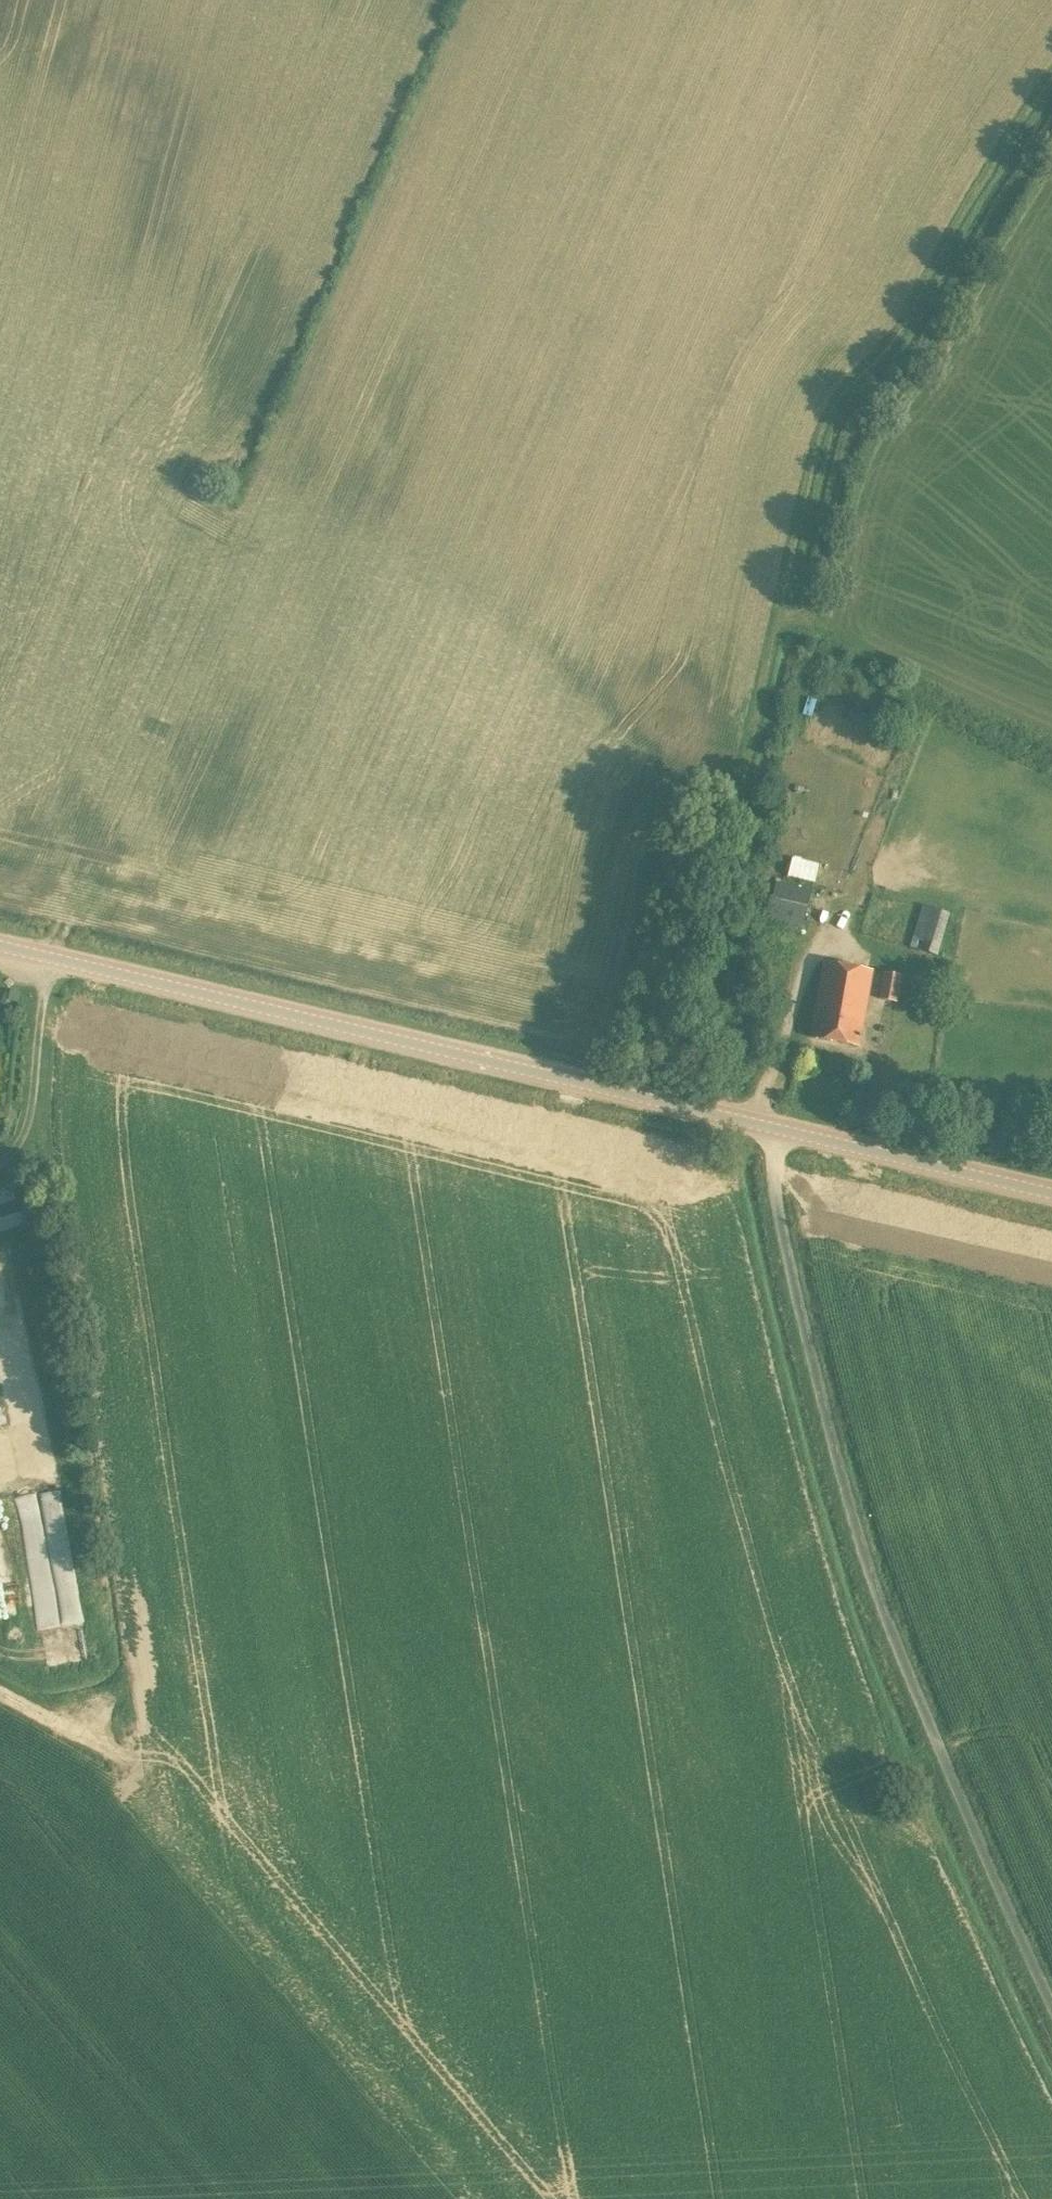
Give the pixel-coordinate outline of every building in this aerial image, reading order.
[(817,880),(822,860),(793,854),(789,873),(817,880)] [(803,927),(811,889),(777,881),(768,919),(803,927)] [(936,955),(949,914),(922,905),(910,947),(936,955)] [(858,1044),(871,971),(824,962),(811,1036),(858,1044)] [(897,1002),(902,975),(884,972),(879,999),(897,1002)] [(12,1197),(9,1187),(0,1190),(0,1201),(12,1197)] [(27,1222),(24,1212),(0,1217),(0,1228),(27,1222)]
